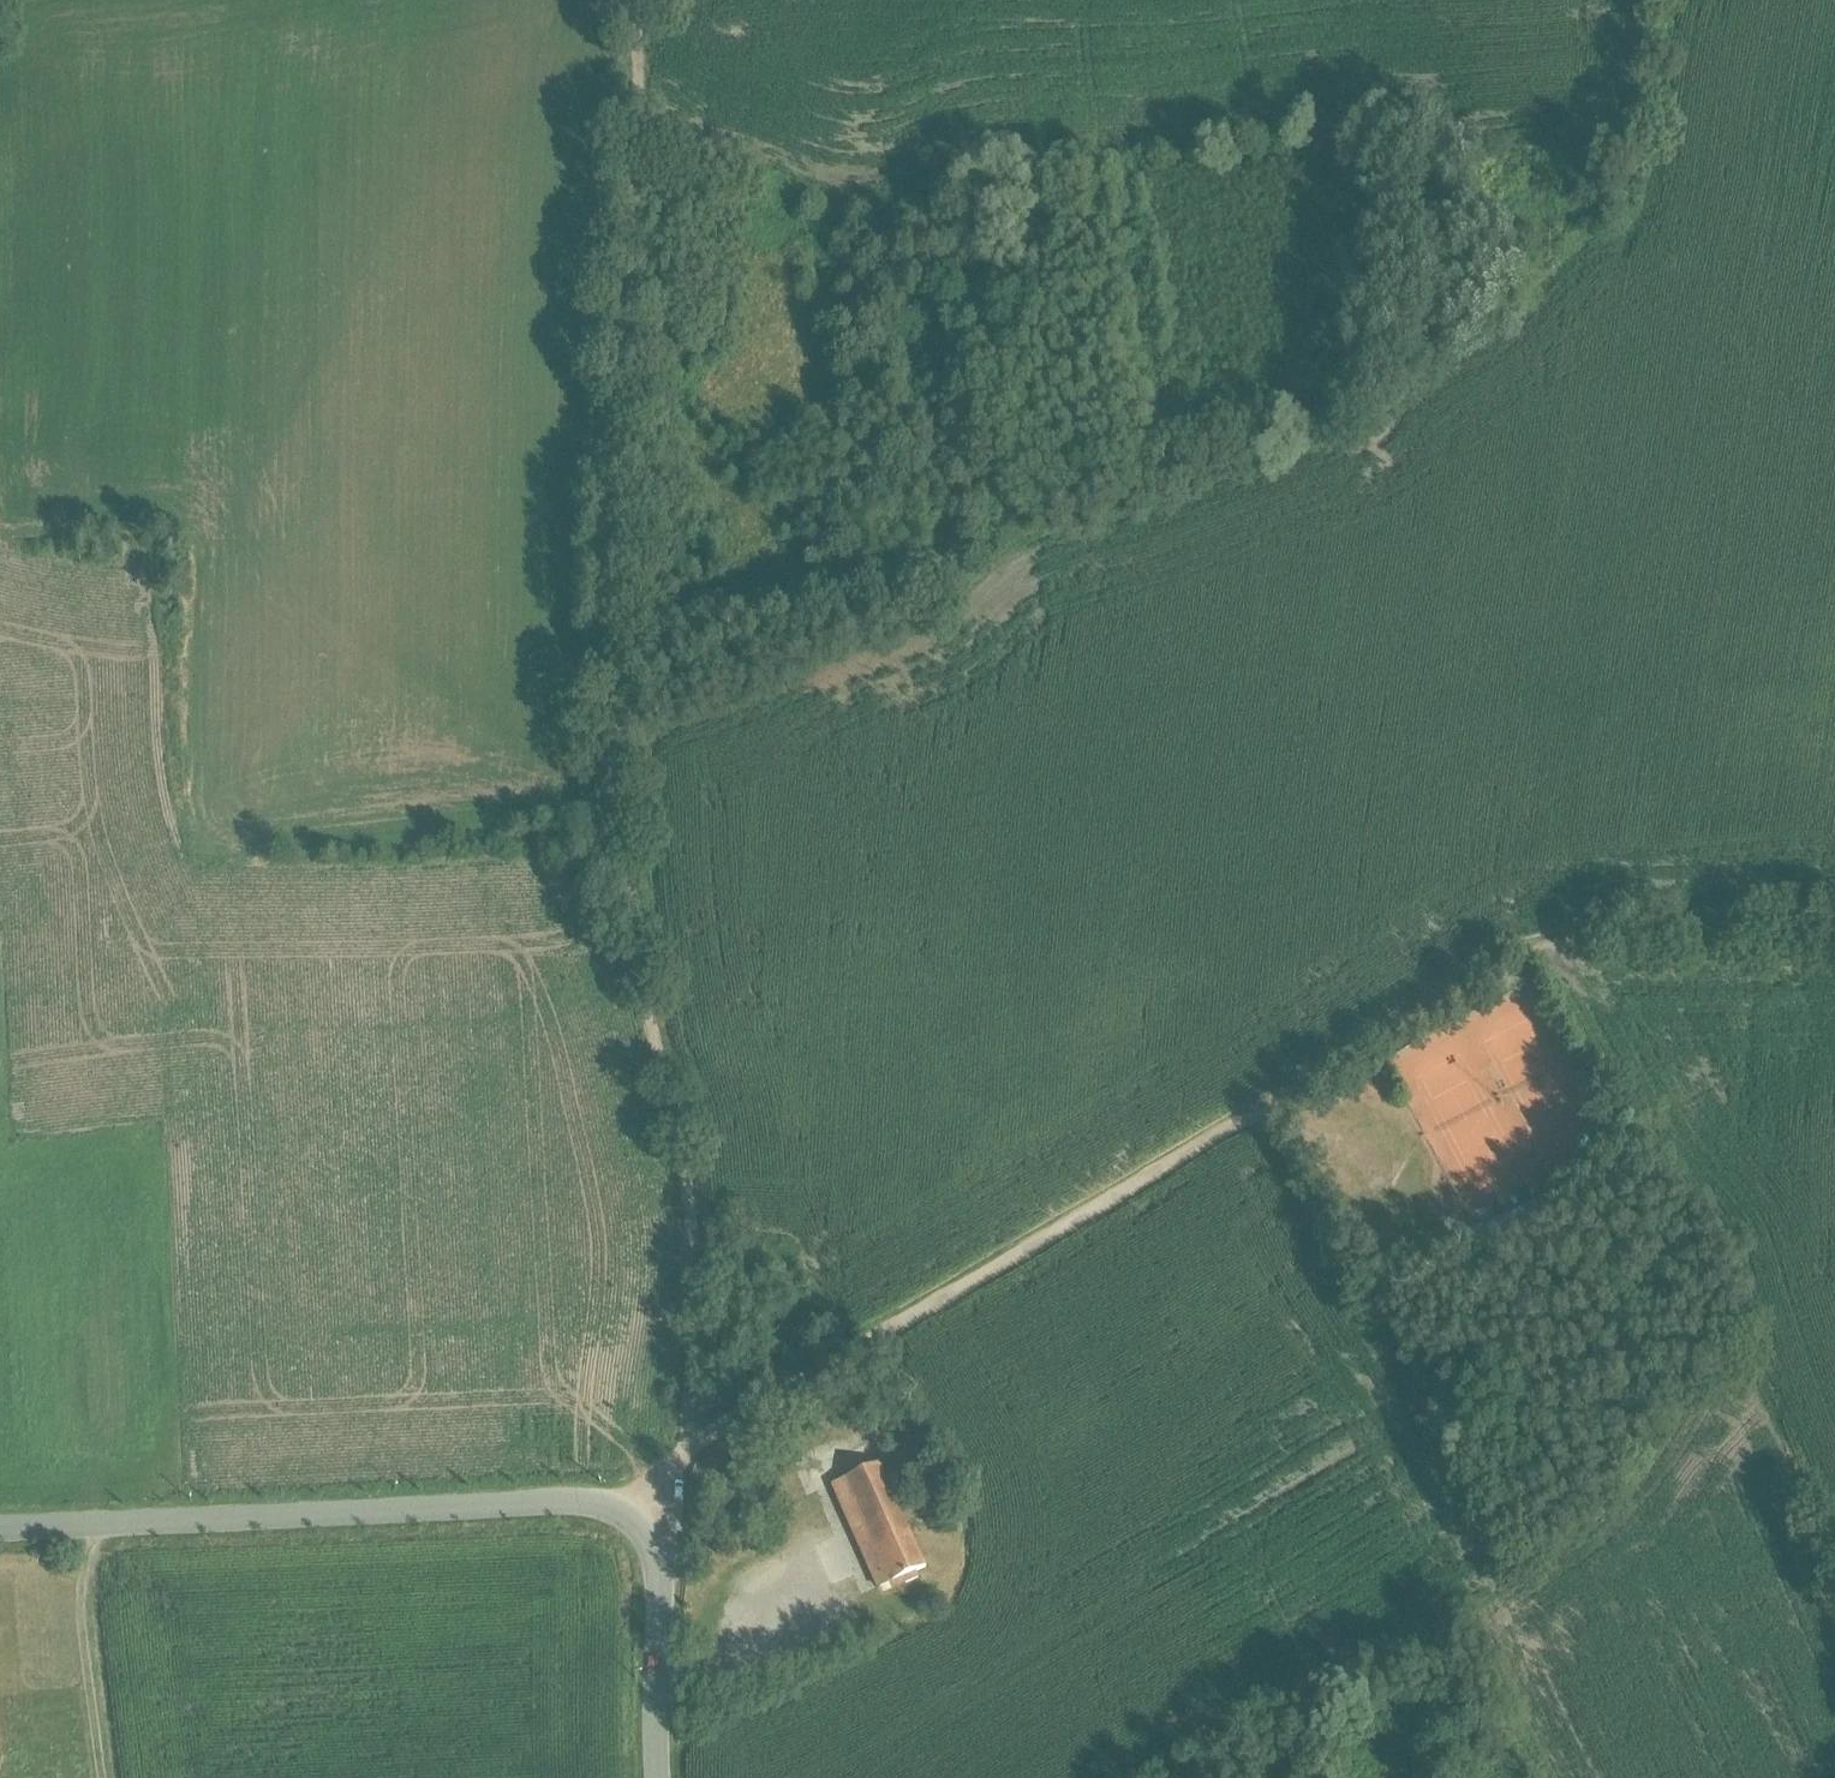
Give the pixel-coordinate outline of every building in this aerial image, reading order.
[(917,1572),(925,1569),(880,1465),(846,1480),(858,1508),(847,1513),(860,1544),(872,1538),(891,1583),(904,1578),(906,1584),(919,1578),(917,1572)] [(860,1544),(847,1513),(858,1508),(846,1480),(831,1485),(875,1585),(877,1590),(884,1587),(889,1584),(891,1583),(872,1538),(860,1544)]
